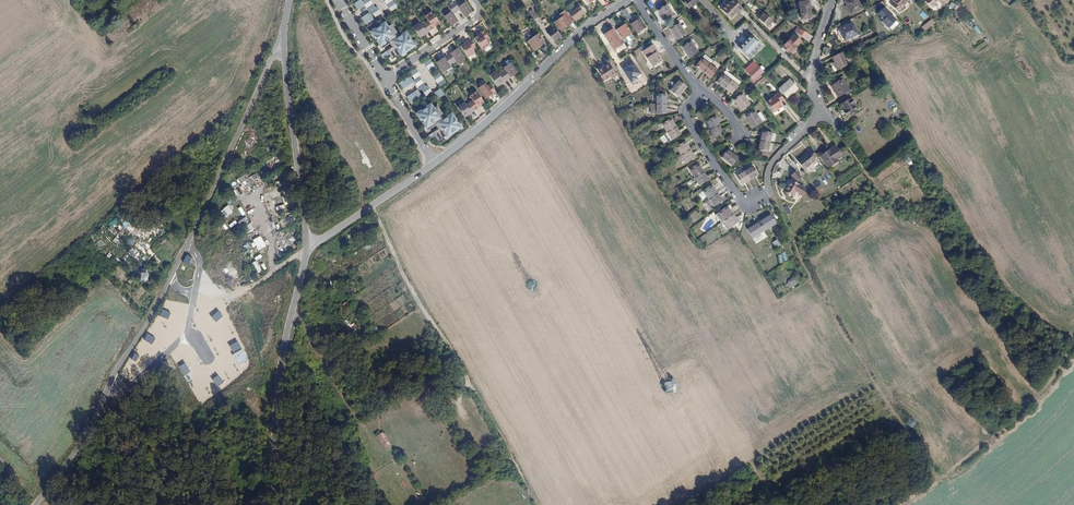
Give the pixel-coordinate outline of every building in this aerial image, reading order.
[(364,2),(363,3),(362,0),(355,5),(359,13),(367,8),(371,14),(372,12),(376,19),(383,15),(378,7),(376,8),(370,0),(363,0),(364,2)] [(392,13),(398,8),(392,0),(384,0),(392,13)] [(696,0),(682,0),(681,1),(688,8),(690,6),(691,7),(696,4),(695,3),(697,1),(696,0)] [(744,10),(738,4),(734,0),(733,0),(723,10),(732,19),(739,12),(741,14),(744,10)] [(800,16),(810,15),(808,0),(801,0),(799,0),(800,16)] [(851,12),(863,8),(859,0),(845,0),(851,12)] [(892,3),(898,9),(904,2),(903,1),(904,0),(895,0),(892,3)] [(473,13),(465,2),(459,7),(455,3),(452,4),(458,13),(461,11),(465,18),(473,13)] [(452,27),(459,21),(455,15),(458,13),(452,4),(448,7),(451,12),(445,18),(452,27)] [(674,16),(666,5),(658,11),(666,22),(674,16)] [(569,13),(574,20),(584,13),(578,6),(575,9),(573,6),(571,8),(573,10),(569,13)] [(898,20),(884,8),(879,14),(885,19),(882,23),(890,29),(898,20)] [(621,12),(627,21),(631,18),(625,9),(621,12)] [(440,24),(432,12),(425,17),(428,22),(425,23),(431,33),(433,30),(440,24)] [(764,12),(758,18),(768,27),(774,21),(765,14),(764,12)] [(569,22),(572,20),(566,13),(564,15),(563,14),(559,17),(558,16),(555,18),(556,19),(553,21),(560,31),(570,24),(569,22)] [(374,20),(370,14),(362,19),(367,26),(374,20)] [(920,21),(923,24),(929,18),(926,14),(920,21)] [(632,24),(638,33),(645,28),(639,19),(632,24)] [(390,28),(386,22),(371,32),(383,51),(391,45),(391,43),(399,37),(393,27),(390,28)] [(414,29),(421,40),(427,36),(431,33),(425,23),(422,25),(421,24),(414,29)] [(679,23),(670,29),(678,41),(686,35),(679,23)] [(852,23),(839,29),(844,40),(857,34),(852,23)] [(617,30),(619,32),(623,39),(631,34),(625,24),(617,30)] [(977,25),(973,27),(977,34),(981,32),(977,25)] [(805,35),(808,30),(803,27),(800,26),(798,31),(805,35)] [(554,42),(561,36),(554,27),(547,32),(554,42)] [(528,28),(521,32),(524,37),(531,32),(528,28)] [(613,47),(621,42),(614,29),(606,34),(608,38),(607,39),(609,42),(610,41),(613,47)] [(614,29),(621,42),(623,41),(623,40),(618,33),(615,29),(614,29)] [(491,40),(485,30),(475,39),(483,52),(491,46),(488,41),(491,40)] [(417,48),(407,31),(399,37),(391,43),(391,45),(394,49),(383,56),(385,59),(390,57),(394,61),(400,57),(402,58),(417,48)] [(534,50),(544,43),(539,35),(535,38),(534,36),(531,39),(532,40),(528,42),(534,50)] [(791,52),(796,46),(801,41),(794,35),(784,45),(791,52)] [(477,48),(472,40),(461,47),(469,60),(476,55),(474,51),(477,48)] [(750,59),(761,50),(754,40),(741,49),(750,59)] [(691,41),(682,47),(690,59),(698,53),(691,41)] [(664,60),(654,44),(643,51),(653,67),(664,60)] [(784,45),(782,47),(789,54),(791,52),(784,45)] [(797,48),(796,46),(791,52),(789,54),(790,55),(797,48)] [(467,59),(458,48),(449,55),(454,64),(457,62),(459,65),(467,59)] [(831,58),(833,62),(837,70),(847,65),(841,53),(831,58)] [(452,69),(451,66),(454,64),(449,55),(438,63),(444,74),(452,69)] [(438,70),(431,59),(425,63),(432,74),(438,70)] [(717,70),(702,59),(696,67),(711,78),(717,70)] [(519,73),(511,62),(504,68),(506,71),(503,73),(508,81),(519,73)] [(604,67),(603,68),(609,78),(612,77),(616,74),(609,62),(603,66),(604,67)] [(620,62),(617,64),(623,75),(626,73),(620,62)] [(767,74),(759,65),(749,74),(752,78),(750,78),(755,84),(767,74)] [(609,78),(603,68),(599,70),(605,81),(609,78)] [(411,76),(400,83),(405,91),(415,84),(421,91),(423,90),(427,97),(433,92),(428,86),(427,86),(420,77),(422,76),(417,69),(411,73),(415,79),(414,80),(411,76)] [(490,77),(498,89),(508,81),(503,73),(500,75),(498,71),(490,77)] [(447,83),(440,73),(434,77),(441,87),(447,83)] [(738,86),(723,74),(717,82),(724,88),(732,94),(738,86)] [(837,82),(832,85),(829,87),(837,98),(844,94),(846,97),(853,92),(851,90),(849,91),(841,79),(843,78),(842,77),(835,81),(837,82)] [(687,86),(679,80),(670,91),(678,97),(687,86)] [(768,84),(774,90),(777,87),(772,81),(768,84)] [(498,94),(492,84),(488,87),(485,83),(478,89),(487,102),(498,94)] [(628,86),(633,95),(638,92),(633,83),(628,86)] [(790,102),(802,93),(795,84),(783,93),(790,102)] [(442,89),(435,94),(438,100),(445,95),(442,89)] [(424,97),(418,90),(408,97),(412,104),(424,97)] [(486,104),(477,92),(470,98),(472,102),(469,104),(474,113),(478,111),(486,104)] [(656,113),(666,114),(666,95),(656,94),(656,113)] [(734,100),(742,111),(750,105),(742,95),(734,100)] [(787,102),(782,97),(779,99),(780,100),(771,107),(779,117),(787,110),(785,107),(783,105),(787,102)] [(843,112),(846,117),(855,111),(852,106),(854,105),(850,99),(840,105),(844,111),(843,112)] [(457,108),(464,119),(474,113),(469,104),(467,106),(466,103),(457,108)] [(437,126),(446,119),(438,108),(436,110),(433,104),(416,115),(428,133),(437,126)] [(762,123),(754,111),(746,117),(753,129),(762,123)] [(463,129),(453,114),(446,119),(437,126),(440,131),(429,137),(432,140),(435,138),(439,143),(446,139),(447,140),(463,129)] [(716,117),(706,120),(713,138),(723,135),(716,117)] [(663,124),(672,140),(681,135),(671,119),(663,124)] [(796,128),(789,134),(792,138),(800,132),(796,128)] [(772,134),(762,132),(758,150),(768,152),(772,134)] [(676,147),(686,163),(695,158),(685,142),(676,147)] [(836,146),(821,156),(828,167),(838,161),(838,159),(842,156),(836,146)] [(722,157),(733,166),(739,158),(727,149),(722,157)] [(798,160),(805,168),(815,160),(808,151),(798,160)] [(699,164),(690,169),(700,185),(708,180),(699,164)] [(741,167),(733,171),(736,176),(743,171),(741,167)] [(758,175),(752,167),(736,176),(741,185),(758,175)] [(239,178),(248,192),(264,181),(257,172),(250,177),(247,173),(239,178)] [(278,183),(282,191),(290,188),(286,180),(278,183)] [(792,181),(785,192),(793,197),(796,191),(800,186),(792,181)] [(709,200),(714,207),(723,201),(717,193),(712,186),(703,192),(709,200)] [(807,190),(800,186),(796,191),(804,196),(807,190)] [(714,207),(709,200),(706,202),(711,209),(714,207)] [(221,210),(226,217),(234,212),(228,205),(221,210)] [(719,213),(730,228),(738,222),(727,207),(719,213)] [(232,214),(234,217),(242,212),(240,209),(232,214)] [(293,215),(286,217),(289,224),(295,221),(293,215)] [(776,223),(770,215),(747,229),(752,238),(776,223)] [(246,234),(254,229),(246,216),(238,221),(246,234)] [(277,243),(279,250),(299,243),(294,231),(278,237),(280,242),(277,243)] [(258,250),(266,247),(262,236),(253,239),(258,250)] [(778,239),(773,242),(776,248),(781,245),(778,239)] [(257,273),(263,271),(258,260),(252,263),(257,273)] [(344,263),(338,266),(341,272),(347,269),(344,263)] [(225,272),(231,278),(237,272),(231,266),(225,272)] [(154,273),(141,272),(140,281),(153,282),(154,273)] [(210,272),(204,278),(209,284),(215,279),(210,272)] [(204,294),(199,300),(205,305),(211,299),(204,294)] [(348,301),(339,307),(341,310),(350,304),(348,301)] [(315,372),(318,378),(326,374),(324,368),(315,372)] [(195,394),(203,406),(209,415),(215,412),(209,402),(208,403),(200,391),(195,394)] [(240,424),(244,422),(241,418),(231,425),(233,428),(234,428),(240,424)] [(240,424),(234,428),(237,432),(243,429),(240,424)] [(237,432),(235,434),(236,435),(247,428),(247,427),(243,429),(237,432)] [(383,432),(377,436),(386,449),(392,445),(383,432)]
